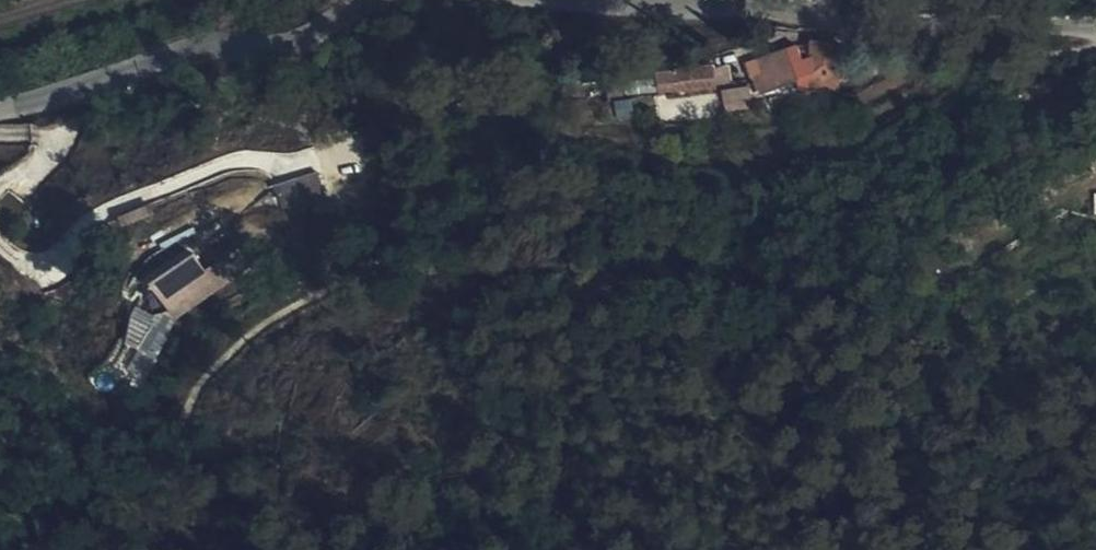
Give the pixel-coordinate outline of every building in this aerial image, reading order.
[(808,34),(802,65),(830,71),(835,40),(808,34)] [(742,73),(783,69),(782,54),(792,53),(790,38),(751,41),(752,57),(741,58),(742,73)] [(667,77),(701,73),(697,49),(664,52),(667,77)] [(830,71),(802,65),(800,79),(827,84),(830,71)] [(712,95),(738,93),(735,73),(709,75),(712,95)] [(150,307),(188,274),(165,250),(128,286),(150,307)]
